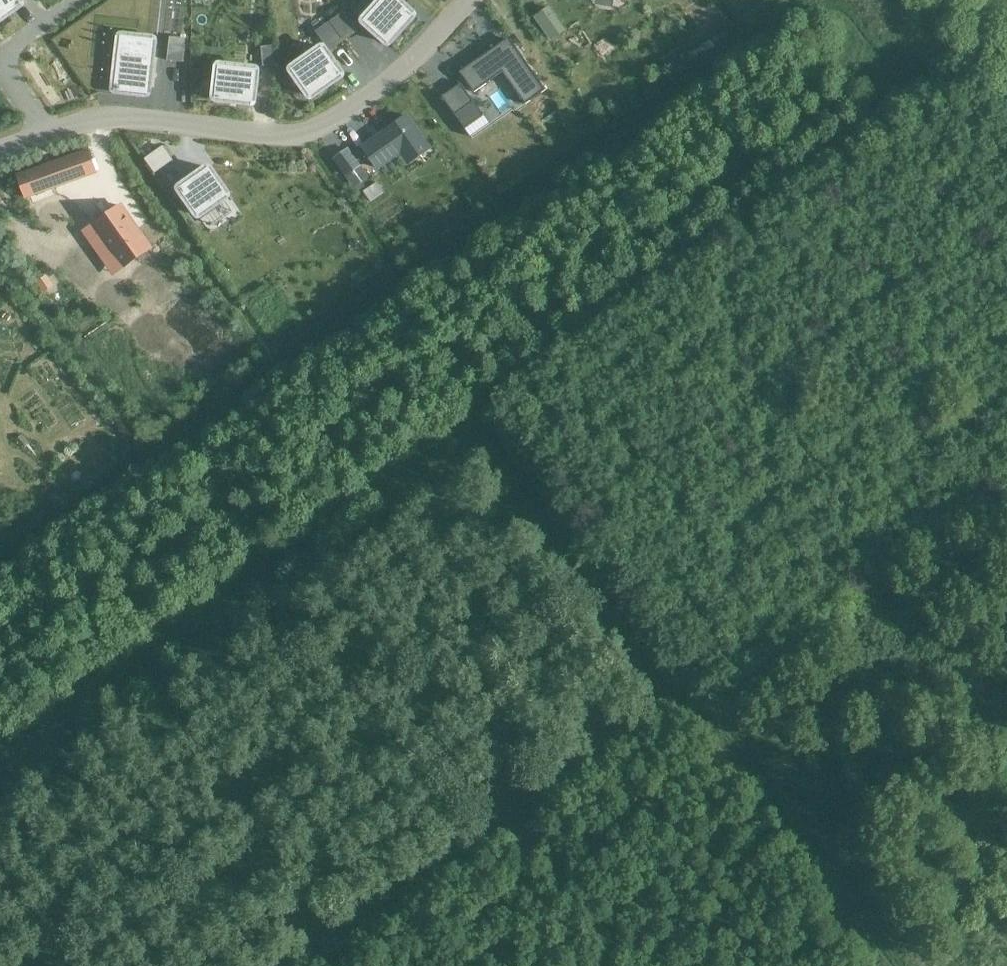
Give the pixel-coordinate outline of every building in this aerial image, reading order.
[(21,4),(22,3),(21,2),(20,0),(0,0),(0,19),(21,4)] [(414,16),(414,15),(414,14),(398,0),(382,0),(364,20),(363,21),(364,22),(387,43),(388,44),(389,44),(389,43),(414,16)] [(541,29),(557,18),(548,6),(533,16),(541,29)] [(343,14),(332,21),(344,39),(356,31),(343,14)] [(329,24),(317,31),(330,50),(341,42),(329,24)] [(115,91),(147,94),(148,94),(148,93),(154,40),(154,39),(153,39),(121,35),(120,35),(120,36),(114,90),(115,91)] [(497,46),(460,72),(474,92),(486,84),(485,82),(504,69),(517,88),(515,89),(526,104),(546,90),(511,41),(499,49),(497,46)] [(272,46),(261,47),(263,66),(274,66),(272,46)] [(292,70),(310,96),(311,97),(312,97),(342,75),(342,74),(324,48),(323,47),(322,47),(292,69),(291,69),(292,70)] [(176,68),(177,59),(176,58),(176,57),(170,57),(169,57),(169,58),(168,67),(168,68),(169,69),(174,69),(175,69),(176,68)] [(216,99),(252,103),(253,103),(254,102),(257,70),(256,69),(220,65),(219,65),(219,66),(215,98),(215,99),(216,99)] [(461,84),(443,97),(456,115),(474,102),(461,84)] [(375,170),(399,154),(401,157),(422,142),(405,118),(361,149),(375,170)] [(88,147),(16,173),(24,193),(95,168),(88,147)] [(347,149),(334,159),(346,176),(360,166),(347,149)] [(153,154),(144,161),(156,179),(166,172),(153,154)] [(180,190),(199,216),(199,217),(200,216),(228,197),(229,196),(229,195),(210,169),(210,168),(209,169),(180,188),(180,189),(180,190)] [(358,195),(363,209),(379,203),(374,190),(358,195)] [(121,206),(95,224),(124,266),(150,248),(121,206)] [(37,282),(44,293),(53,287),(46,276),(37,282)]
